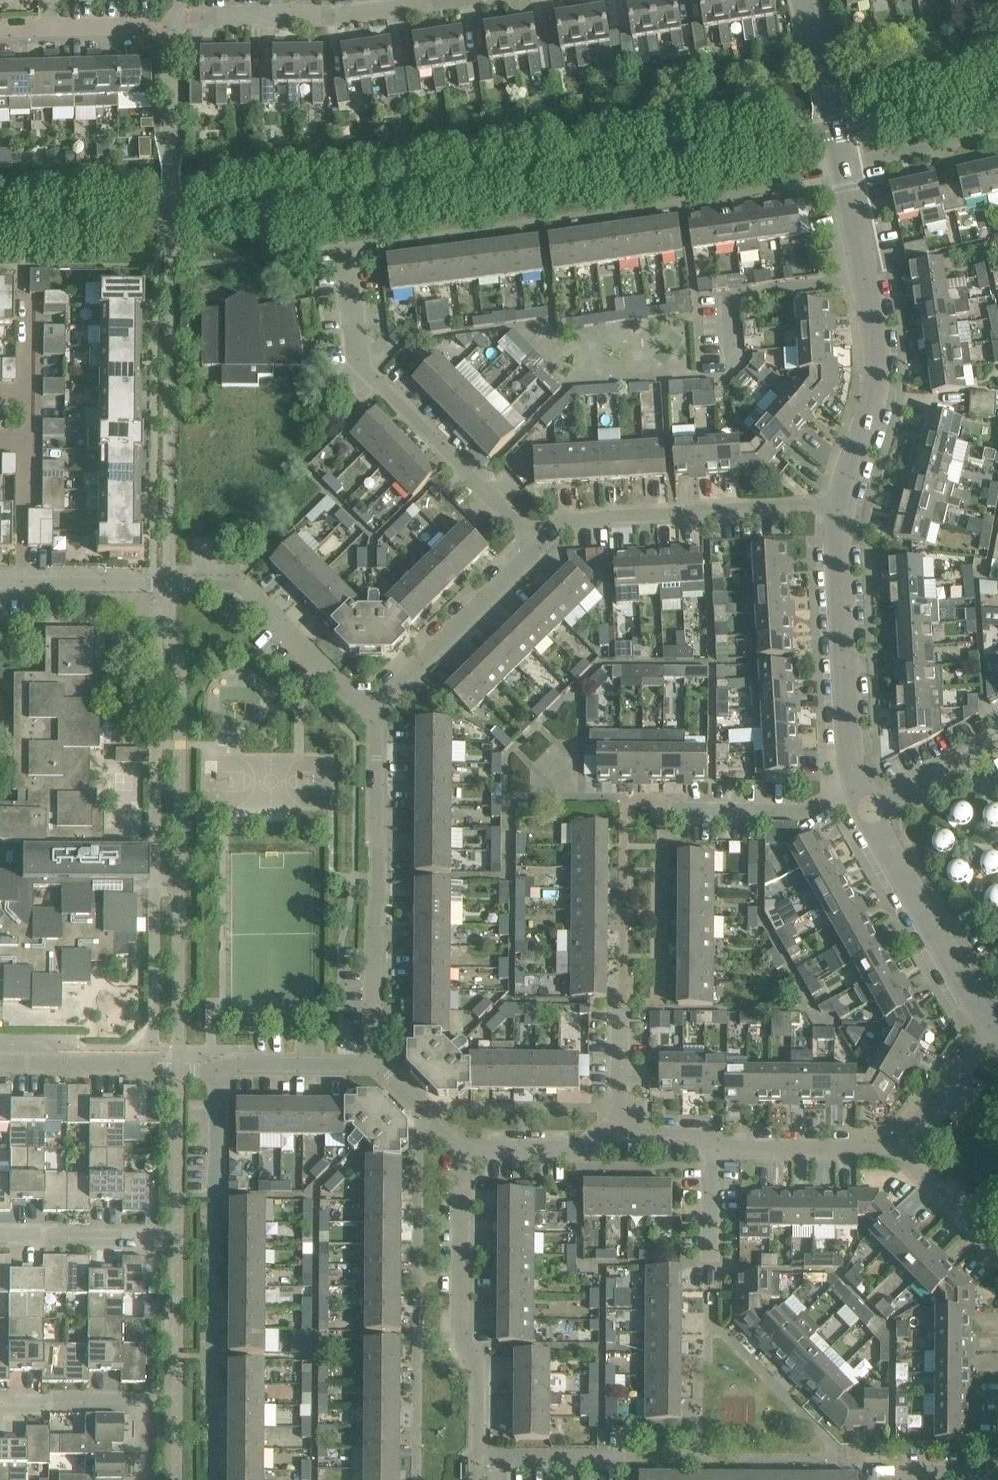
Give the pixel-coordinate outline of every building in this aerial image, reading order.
[(658,35),(652,0),(650,0),(638,2),(638,0),(627,0),(628,3),(627,3),(632,34),(620,36),(624,61),(636,59),(633,39),(647,37),(650,57),(661,55),(658,35)] [(658,35),(671,33),(674,53),(684,52),(681,32),(681,31),(677,0),(652,0),(658,35)] [(729,24),(725,0),(700,0),(703,23),(692,25),(695,50),(708,48),(705,28),(719,26),(722,46),(732,44),(729,24)] [(729,24),(742,22),(745,42),(756,41),(752,20),(749,0),(725,0),(729,24)] [(752,20),(766,18),(769,39),(779,37),(776,17),(777,17),(774,0),(749,0),(752,20)] [(579,3),(580,11),(586,46),(599,44),(603,64),(613,62),(610,42),(605,7),(590,9),(590,4),(584,4),(584,2),(579,3)] [(586,46),(580,11),(567,13),(566,7),(561,8),(560,6),(555,7),(556,14),(561,45),(549,47),(553,72),(565,70),(562,50),(576,48),(579,68),(589,66),(586,46)] [(507,14),(509,22),(514,57),(528,55),(531,75),(541,73),(538,53),(539,53),(533,18),(519,20),(518,15),(513,15),(513,13),(507,14)] [(514,57),(509,22),(495,24),(494,18),(489,19),(489,17),(484,18),(485,25),(489,56),(477,58),(481,83),(493,81),(490,61),(504,59),(507,79),(518,77),(514,57)] [(436,25),(437,33),(443,68),(457,66),(460,86),(470,84),(467,64),(462,29),(448,31),(447,26),(442,26),(441,24),(436,25)] [(443,68),(437,33),(424,35),(423,29),(418,30),(418,28),(412,29),(414,36),(413,36),(418,67),(406,69),(410,93),(422,92),(419,72),(433,70),(436,90),(446,88),(443,68)] [(365,36),(366,43),(371,79),(385,77),(388,97),(398,95),(395,75),(390,40),(376,42),(375,37),(370,37),(370,35),(365,36)] [(371,79),(366,43),(352,46),(352,40),(346,41),(346,39),(341,40),(342,47),(346,78),(334,80),(338,105),(351,103),(347,83),(361,81),(364,101),(375,99),(371,79)] [(298,40),(298,48),(299,84),(313,84),(313,104),(324,104),(323,84),(324,84),(323,48),(309,48),(309,42),(304,42),(304,40),(298,40)] [(226,41),(226,49),(227,85),(241,85),(241,105),(251,105),(251,85),(251,49),(237,49),(237,43),(231,44),(231,41),(226,41)] [(299,84),(298,48),(285,48),(285,43),(280,43),(280,41),(274,41),(274,48),(274,79),(262,80),(263,105),(275,105),(275,84),(289,84),(289,104),(300,104),(299,84)] [(227,85),(226,49),(213,49),(213,44),(207,44),(207,42),(202,42),(202,49),(202,80),(190,81),(190,106),(203,106),(202,85),(217,85),(217,105),(227,105),(227,85)] [(87,62),(72,63),(73,97),(73,108),(95,107),(94,97),(93,50),(86,50),(87,62)] [(100,50),(93,50),(94,97),(95,107),(117,107),(116,96),(115,61),(100,62),(100,50)] [(43,63),(29,64),(30,109),(52,108),(51,98),(50,51),(43,51),(43,63)] [(57,51),(50,51),(51,98),(52,108),(73,108),(73,97),(72,63),(57,63),(57,51)] [(14,52),(7,53),(8,99),(9,110),(9,112),(30,111),(30,109),(29,64),(14,64),(14,52)] [(0,65),(0,111),(9,110),(8,99),(7,53),(0,53),(0,56),(0,65)] [(138,61),(115,61),(116,96),(139,95),(151,94),(150,69),(150,61),(138,62),(138,61)] [(150,138),(138,138),(139,157),(151,157),(150,138)] [(99,142),(99,154),(111,154),(111,141),(99,142)] [(11,166),(10,156),(10,146),(0,146),(0,166),(11,166)] [(74,149),(66,149),(66,161),(74,161),(74,149)] [(19,155),(10,156),(11,166),(20,165),(19,155)] [(984,158),(985,164),(980,165),(987,197),(997,194),(997,155),(984,158)] [(987,197),(980,165),(974,167),(972,161),(956,165),(960,183),(949,186),(955,211),(966,209),(965,202),(987,197)] [(944,214),(955,211),(949,186),(938,188),(934,170),(917,173),(918,179),(913,180),(920,212),(923,227),(946,222),(944,214)] [(897,217),(920,212),(913,180),(907,182),(905,176),(888,180),(897,217)] [(797,202),(775,205),(779,238),(801,235),(797,202)] [(775,205),(753,208),(758,241),(779,238),(775,205)] [(753,208),(732,211),(736,244),(738,256),(760,252),(758,241),(753,208)] [(732,211),(710,214),(715,247),(736,244),(732,211)] [(710,214),(688,217),(693,250),(715,247),(710,214)] [(683,252),(678,218),(656,221),(661,255),(683,252)] [(661,255),(656,221),(635,224),(639,258),(661,255)] [(639,258),(635,224),(613,228),(618,261),(639,258)] [(618,261),(613,228),(592,231),(597,264),(618,261)] [(597,264),(592,231),(571,234),(575,267),(597,264)] [(575,267),(571,234),(548,237),(553,270),(575,267)] [(539,238),(516,241),(521,275),(543,272),(539,238)] [(495,244),(499,277),(521,275),(516,241),(495,244)] [(929,252),(926,241),(903,246),(906,258),(929,252)] [(474,246),(478,280),(499,277),(495,244),(474,246)] [(452,249),(457,283),(478,280),(474,246),(452,249)] [(457,283),(452,249),(431,252),(435,286),(457,283)] [(435,286),(431,252),(409,255),(414,289),(435,286)] [(387,258),(391,291),(414,289),(409,255),(387,258)] [(911,277),(905,278),(906,288),(945,282),(942,260),(925,263),(909,265),(911,277)] [(976,266),(979,278),(987,276),(985,264),(976,266)] [(792,267),(784,268),(785,280),(794,279),(792,267)] [(770,270),(762,271),(764,283),(772,282),(770,270)] [(762,271),(754,272),(755,284),(764,283),(762,271)] [(728,276),(719,277),(721,289),(729,288),(728,276)] [(987,276),(979,278),(981,289),(990,287),(987,276)] [(719,277),(711,278),(713,290),(720,289),(721,289),(719,277)] [(141,305),(141,285),(127,285),(127,279),(111,279),(111,284),(99,284),(98,305),(141,305)] [(945,282),(906,288),(908,298),(914,297),(915,309),(920,308),(967,300),(966,289),(961,288),(947,290),(945,282)] [(11,326),(11,283),(0,283),(0,326),(11,326)] [(689,291),(667,295),(668,306),(669,314),(679,313),(692,311),(689,291)] [(44,292),(43,304),(69,305),(69,292),(44,292)] [(614,298),(616,311),(645,307),(643,294),(614,298)] [(274,367),(300,365),(294,297),(199,306),(205,364),(217,363),(219,386),(260,382),(259,377),(275,375),(274,367)] [(922,319),(916,320),(917,330),(956,324),(955,315),(964,313),(969,311),(967,300),(920,308),(922,319)] [(829,302),(796,304),(797,327),(830,325),(829,302)] [(43,314),(65,314),(66,306),(69,306),(69,305),(43,304),(43,314)] [(141,308),(141,305),(98,305),(98,307),(100,307),(99,326),(140,326),(140,308),(141,308)] [(668,306),(646,309),(648,318),(669,314),(668,306)] [(997,306),(988,308),(991,320),(997,318),(997,312),(997,306)] [(526,311),(527,320),(548,317),(547,309),(526,311)] [(646,309),(625,312),(626,321),(648,318),(646,309)] [(515,311),(504,312),(505,323),(512,322),(527,320),(526,311),(515,313),(515,311)] [(625,312),(604,315),(605,324),(626,321),(625,312)] [(604,315),(582,318),(584,327),(605,324),(604,315)] [(493,316),(483,317),(484,326),(494,324),(493,316)] [(484,326),(483,317),(472,318),(474,327),(484,326)] [(582,318),(560,321),(562,330),(584,327),(582,318)] [(450,321),(440,322),(441,331),(451,330),(450,321)] [(755,321),(743,321),(743,330),(755,329),(755,321)] [(430,324),(431,333),(441,331),(440,322),(430,324)] [(956,324),(917,330),(919,340),(925,339),(926,350),(959,346),(969,344),(972,344),(969,323),(956,324)] [(830,325),(797,327),(799,348),(832,346),(830,325)] [(99,326),(87,326),(87,346),(89,346),(139,347),(140,326),(99,326)] [(520,337),(513,329),(506,336),(514,343),(520,337)] [(755,329),(743,330),(744,338),(756,337),(755,329)] [(390,338),(396,345),(403,337),(397,331),(390,338)] [(487,341),(479,334),(473,340),(481,348),(487,341)] [(514,343),(508,349),(523,364),(535,352),(520,337),(514,343)] [(928,362),(922,362),(923,373),(962,367),(972,366),(969,344),(959,346),(926,350),(928,362)] [(43,354),(65,354),(65,346),(43,346),(43,354)] [(139,347),(89,346),(89,367),(99,367),(139,367),(139,347)] [(799,348),(785,349),(786,371),(800,371),(809,370),(809,369),(833,368),(832,346),(799,348)] [(535,352),(523,364),(538,379),(545,373),(538,365),(543,360),(535,352)] [(764,352),(753,355),(753,360),(766,362),(764,352)] [(416,377),(413,380),(429,396),(454,372),(438,356),(416,377)] [(1,359),(1,381),(16,381),(16,359),(1,359)] [(753,360),(750,364),(760,371),(766,362),(753,360)] [(139,367),(99,367),(99,388),(139,388),(139,367)] [(803,389),(802,390),(819,406),(834,389),(838,389),(837,367),(833,368),(809,369),(809,370),(810,381),(803,389)] [(962,367),(923,373),(925,383),(931,382),(933,394),(966,389),(962,367)] [(454,372),(429,396),(444,411),(469,387),(454,372)] [(742,372),(737,378),(746,386),(751,380),(742,372)] [(538,379),(538,380),(554,396),(560,389),(545,373),(538,379)] [(469,387),(444,411),(460,427),(484,403),(495,391),(480,376),(479,377),(469,387)] [(737,378),(731,384),(740,392),(746,386),(737,378)] [(43,379),(43,387),(65,387),(65,379),(43,379)] [(701,380),(692,381),(693,393),(701,392),(701,380)] [(714,380),(701,380),(701,392),(714,392),(714,388),(714,380)] [(692,381),(684,381),(685,393),(693,393),(692,381)] [(649,383),(639,384),(640,393),(650,392),(649,383)] [(796,383),(781,400),(805,422),(819,406),(802,390),(803,389),(796,383)] [(639,384),(629,385),(629,394),(639,393),(640,393),(639,384)] [(596,387),(597,396),(607,395),(606,386),(596,387)] [(43,395),(65,395),(65,387),(43,387),(43,395)] [(576,397),(597,396),(596,387),(574,388),(575,398),(576,397)] [(723,387),(714,388),(714,392),(715,400),(723,399),(723,387)] [(139,409),(139,388),(99,388),(99,408),(139,409)] [(572,388),(547,413),(553,419),(575,398),(574,388),(572,388)] [(484,403),(460,427),(475,442),(499,418),(511,407),(495,391),(484,403)] [(970,392),(970,404),(996,406),(996,394),(970,392)] [(781,400),(766,416),(791,438),(805,422),(781,400)] [(996,406),(970,404),(969,416),(995,418),(996,406)] [(499,418),(475,442),(490,458),(494,455),(515,434),(527,422),(511,407),(499,418)] [(99,428),(140,428),(140,427),(139,427),(139,409),(99,408),(99,428)] [(367,450),(391,426),(376,410),(351,434),(367,450)] [(919,431),(957,440),(962,419),(930,411),(927,422),(921,421),(919,431)] [(547,413),(540,420),(546,426),(553,419),(547,413)] [(766,416),(751,433),(758,439),(759,438),(777,454),(791,438),(766,416)] [(42,419),(42,428),(64,428),(64,419),(42,419)] [(367,450),(382,465),(407,441),(391,426),(367,450)] [(42,436),(64,436),(64,428),(42,428),(42,436)] [(99,428),(88,428),(87,449),(99,449),(140,450),(140,428),(99,428)] [(922,442),(919,453),(952,461),(957,440),(919,431),(916,441),(922,442)] [(740,438),(717,440),(719,473),(740,472),(739,448),(740,448),(740,438)] [(740,448),(739,448),(740,472),(740,476),(762,474),(762,471),(777,454),(759,438),(758,439),(751,447),(740,448)] [(717,440),(696,441),(697,474),(719,473),(717,440)] [(382,465),(397,481),(422,457),(407,441),(382,465)] [(696,441),(673,442),(675,476),(697,474),(696,441)] [(642,443),(644,477),(666,476),(665,442),(642,443)] [(620,444),(623,479),(644,477),(642,443),(620,444)] [(599,446),(601,480),(623,479),(620,444),(599,446)] [(601,480),(599,446),(577,447),(579,481),(601,480)] [(579,481),(577,447),(556,448),(558,483),(579,481)] [(558,483),(556,448),(533,450),(535,484),(558,483)] [(140,451),(140,450),(99,449),(99,470),(138,470),(138,451),(140,451)] [(952,461),(919,453),(917,464),(911,463),(908,473),(947,482),(952,461)] [(16,454),(1,454),(1,476),(16,476),(16,454)] [(413,497),(432,479),(438,473),(422,457),(397,481),(413,497)] [(42,461),(42,469),(63,469),(64,461),(42,461)] [(42,477),(63,478),(63,469),(42,469),(42,477)] [(138,470),(99,470),(98,490),(138,491),(138,470)] [(323,480),(330,487),(336,481),(329,473),(323,480)] [(951,498),(954,484),(947,482),(908,473),(906,482),(912,484),(909,495),(948,505),(948,506),(960,509),(961,501),(951,498)] [(330,487),(337,494),(343,488),(336,481),(330,487)] [(990,495),(997,496),(997,484),(992,483),(990,495)] [(443,490),(439,486),(437,484),(430,491),(436,497),(443,490)] [(138,511),(138,491),(98,490),(98,510),(138,511)] [(893,514),(931,523),(943,526),(948,506),(948,505),(909,495),(904,493),(901,505),(895,504),(893,514)] [(997,498),(997,496),(990,495),(987,507),(996,508),(997,498)] [(65,511),(64,502),(42,502),(42,510),(53,510),(65,511)] [(353,510),(360,518),(366,511),(359,504),(353,510)] [(0,509),(0,552),(9,552),(10,509),(0,509)] [(40,546),(40,520),(53,520),(53,510),(42,510),(27,510),(27,546),(40,546)] [(98,510),(98,529),(97,529),(97,531),(139,531),(139,530),(138,530),(138,511),(98,510)] [(349,517),(342,510),(335,516),(343,523),(349,517)] [(360,518),(367,525),(374,519),(366,511),(360,518)] [(400,520),(406,526),(413,519),(407,513),(400,520)] [(931,523),(893,514),(890,523),(896,525),(893,537),(926,545),(931,523)] [(343,523),(350,530),(356,524),(349,517),(343,523)] [(971,517),(967,532),(980,535),(984,521),(971,517)] [(40,546),(52,546),(53,520),(40,520),(40,546)] [(399,534),(406,526),(400,520),(392,527),(399,534)] [(465,524),(449,540),(473,564),(489,548),(465,524)] [(991,538),(993,526),(984,524),(982,537),(991,538)] [(139,553),(139,531),(97,531),(96,552),(109,552),(109,558),(124,558),(124,553),(139,553)] [(991,538),(982,537),(980,549),(988,550),(991,538)] [(287,578),(311,554),(296,538),(271,562),(287,578)] [(449,540),(434,555),(458,579),(473,564),(449,540)] [(786,545),(753,547),(754,569),(787,568),(786,545)] [(997,578),(997,548),(995,547),(990,577),(997,578)] [(367,559),(367,549),(358,549),(358,559),(367,559)] [(378,549),(378,559),(387,559),(387,549),(378,549)] [(702,550),(680,551),(682,584),(682,594),(705,593),(702,550)] [(680,551),(658,553),(660,586),(661,602),(683,600),(682,594),(682,584),(680,551)] [(658,553),(637,554),(638,587),(660,586),(658,553)] [(287,578),(302,593),(327,569),(311,554),(287,578)] [(637,554),(614,555),(617,604),(639,603),(638,587),(637,554)] [(442,594),(458,579),(434,555),(418,570),(442,594)] [(367,559),(358,559),(358,569),(367,569),(367,559)] [(387,569),(387,559),(378,559),(378,569),(387,569)] [(890,573),(884,573),(884,583),(923,581),(922,559),(889,561),(890,573)] [(724,563),(711,563),(712,572),(724,571),(724,570),(724,563)] [(571,566),(555,582),(579,606),(595,590),(571,566)] [(973,578),(973,566),(964,567),(965,578),(973,578)] [(787,568),(754,569),(755,591),(788,589),(787,568)] [(302,593),(317,609),(342,585),(327,569),(302,593)] [(418,570),(403,585),(427,609),(442,594),(418,570)] [(724,571),(712,572),(712,580),(724,579),(724,571)] [(973,578),(965,578),(965,590),(974,590),(973,578)] [(923,581),(884,583),(885,593),(891,593),(891,605),(896,605),(896,604),(924,602),(923,581)] [(980,581),(981,595),(997,597),(997,594),(997,583),(980,581)] [(555,582),(539,597),(564,621),(579,606),(555,582)] [(352,605),(352,606),(358,601),(342,585),(317,609),(333,624),(352,605)] [(411,625),(427,609),(403,585),(387,601),(392,606),(393,605),(411,625)] [(788,589),(755,591),(757,613),(790,611),(788,589)] [(539,597),(524,612),(548,636),(564,621),(539,597)] [(897,615),(891,616),(891,626),(931,624),(940,623),(938,601),(937,601),(929,602),(924,602),(896,604),(896,605),(897,615)] [(403,633),(411,625),(393,605),(392,606),(382,616),(362,616),(352,606),(352,605),(333,624),(341,632),(336,638),(350,652),(393,653),(408,638),(403,633)] [(726,606),(714,606),(714,615),(727,614),(726,606)] [(976,621),(975,609),(967,610),(967,621),(976,621)] [(790,611),(757,613),(758,634),(791,632),(790,611)] [(524,612),(509,627),(533,651),(548,636),(524,612)] [(727,614),(714,615),(715,623),(727,622),(727,614)] [(976,621),(967,621),(968,634),(977,633),(976,621)] [(931,624),(891,626),(892,636),(898,636),(899,647),(932,645),(931,624)] [(599,626),(600,636),(609,636),(608,626),(599,626)] [(509,627),(493,642),(518,666),(533,651),(509,627)] [(26,842),(45,842),(45,839),(58,839),(58,844),(88,844),(88,839),(103,840),(103,804),(96,804),(89,804),(89,790),(89,748),(96,748),(96,717),(89,717),(89,691),(89,676),(97,676),(104,676),(104,634),(89,633),(89,629),(60,629),(60,633),(45,633),(44,674),(18,674),(17,689),(13,689),(13,718),(17,718),(17,746),(13,746),(13,776),(17,776),(17,791),(17,803),(0,803),(0,841),(26,842)] [(685,631),(677,632),(677,647),(677,659),(685,659),(686,647),(685,631)] [(791,632),(758,634),(759,657),(792,655),(791,632)] [(609,636),(600,636),(600,646),(609,646),(609,636)] [(728,636),(716,636),(716,645),(728,644),(728,636)] [(634,647),(634,659),(642,659),(642,647),(642,639),(634,639),(634,643),(634,647)] [(502,681),(518,666),(493,642),(478,657),(502,681)] [(899,659),(893,659),(894,669),(933,667),(932,645),(899,647),(899,659)] [(642,647),(642,659),(650,659),(651,647),(642,647)] [(686,647),(685,659),(694,659),(694,647),(686,647)] [(970,653),(970,665),(979,664),(978,652),(970,653)] [(985,660),(987,697),(991,704),(997,701),(997,653),(985,660)] [(478,657),(463,672),(487,697),(502,681),(478,657)] [(585,659),(578,666),(584,672),(591,665),(585,659)] [(793,662),(760,664),(761,687),(794,685),(793,662)] [(979,664),(970,665),(971,677),(980,676),(979,664)] [(577,680),(584,672),(578,666),(571,673),(577,680)] [(613,666),(613,678),(621,678),(621,666),(617,666),(613,666)] [(621,666),(621,678),(643,678),(643,666),(621,666)] [(665,666),(643,666),(643,678),(665,678),(665,666)] [(665,666),(665,678),(677,678),(686,679),(686,666),(678,666),(665,666)] [(686,666),(686,679),(708,679),(708,667),(686,666)] [(933,667),(894,669),(894,679),(900,679),(901,690),(929,689),(942,688),(941,666),(933,667)] [(487,697),(463,672),(447,688),(471,712),(487,697)] [(717,680),(717,689),(729,689),(729,680),(717,680)] [(761,687),(752,687),(753,709),(762,708),(795,706),(794,685),(761,687)] [(553,703),(561,696),(554,689),(547,696),(553,703)] [(897,702),(891,702),(891,713),(930,710),(930,709),(929,689),(901,690),(896,690),(897,702)] [(546,710),(553,703),(547,696),(540,704),(546,710)] [(977,696),(969,696),(969,708),(978,708),(977,696)] [(587,697),(586,721),(590,721),(596,721),(597,697),(587,697)] [(717,702),(717,710),(729,710),(729,702),(717,702)] [(762,708),(753,709),(754,730),(763,730),(796,728),(795,706),(762,708)] [(969,708),(964,709),(965,721),(978,714),(978,708),(969,708)] [(930,710),(891,713),(892,723),(898,722),(899,735),(901,735),(902,752),(899,752),(900,753),(932,738),(943,731),(941,726),(940,710),(940,709),(930,709),(930,710)] [(717,710),(717,718),(729,719),(729,710),(717,710)] [(418,742),(452,742),(452,720),(418,719),(418,742)] [(523,733),(530,726),(524,720),(516,727),(523,733)] [(492,734),(500,742),(506,735),(499,728),(492,734)] [(754,730),(753,730),(754,752),(765,751),(798,750),(796,728),(763,730),(754,730)] [(590,731),(590,747),(598,747),(598,775),(598,780),(620,781),(621,731),(590,731)] [(621,731),(620,781),(642,781),(643,731),(621,731)] [(643,731),(642,781),(663,781),(664,748),(664,731),(643,731)] [(664,748),(663,781),(685,781),(686,748),(686,731),(664,731),(664,748)] [(507,749),(513,743),(506,735),(500,742),(507,749)] [(418,763),(452,764),(452,742),(418,742),(418,763)] [(716,745),(716,753),(728,753),(729,745),(716,745)] [(686,748),(685,781),(708,781),(708,748),(686,748)] [(138,749),(138,750),(122,750),(122,761),(137,761),(137,763),(146,763),(146,749),(138,749)] [(765,751),(754,752),(756,774),(766,774),(767,782),(791,782),(791,772),(799,772),(798,750),(765,751)] [(716,753),(716,762),(728,762),(728,753),(716,753)] [(502,764),(502,754),(493,754),(493,764),(502,764)] [(417,785),(452,785),(452,764),(418,763),(417,785)] [(493,764),(493,774),(502,774),(502,764),(493,764)] [(417,807),(451,807),(452,785),(417,785),(417,807)] [(502,807),(502,797),(493,797),(492,807),(502,807)] [(952,822),(949,824),(949,825),(951,827),(953,829),(954,829),(956,831),(958,831),(962,832),(962,828),(964,828),(965,828),(966,827),(967,826),(969,825),(971,824),(971,823),(972,822),(972,821),(973,819),(973,817),(973,815),(973,814),(972,812),(972,811),(971,810),(970,808),(969,807),(967,806),(965,805),(962,805),(959,805),(957,806),(956,807),(954,808),(952,809),(951,811),(951,813),(950,814),(950,815),(950,817),(950,819),(951,820),(952,822)] [(417,828),(451,829),(451,807),(417,807),(417,828)] [(492,807),(492,808),(492,817),(501,817),(502,807),(492,807)] [(983,818),(983,819),(983,820),(983,821),(984,822),(984,823),(984,824),(985,825),(985,826),(986,826),(987,827),(988,828),(989,829),(990,829),(991,829),(992,830),(993,830),(994,830),(995,830),(996,830),(997,830),(997,807),(996,807),(995,807),(994,807),(993,807),(992,807),(991,807),(990,808),(989,808),(988,809),(987,809),(987,810),(986,811),(985,812),(984,813),(984,814),(983,815),(983,816),(983,817),(983,818)] [(765,822),(765,845),(787,845),(789,848),(800,867),(829,851),(818,832),(805,839),(796,829),(800,822),(765,822)] [(574,823),(574,845),(608,846),(608,823),(574,823)] [(417,850),(451,850),(451,829),(417,828),(417,850)] [(932,843),(932,844),(932,845),(932,846),(932,847),(933,848),(933,849),(934,850),(934,851),(935,851),(935,852),(936,853),(937,854),(938,854),(938,855),(939,855),(940,855),(941,856),(942,856),(943,856),(943,859),(944,859),(945,859),(946,858),(948,858),(949,858),(950,857),(951,857),(952,856),(953,855),(954,855),(955,854),(956,853),(956,852),(954,850),(954,849),(955,848),(955,847),(955,846),(955,845),(955,844),(955,842),(955,841),(954,840),(954,839),(953,838),(953,837),(952,836),(951,835),(950,834),(949,834),(948,833),(947,833),(946,833),(945,833),(944,833),(943,833),(942,833),(941,833),(940,833),(939,834),(938,834),(937,835),(936,835),(936,836),(935,837),(934,837),(934,838),(933,839),(933,840),(933,841),(932,842),(932,843)] [(517,835),(517,845),(526,845),(526,835),(517,835)] [(3,976),(2,1000),(31,1000),(31,1008),(61,1008),(61,983),(90,984),(90,956),(102,956),(102,963),(109,963),(115,956),(127,956),(127,934),(136,934),(136,895),(132,895),(132,880),(142,880),(148,880),(148,847),(142,847),(102,847),(103,840),(88,839),(88,844),(58,844),(58,839),(45,839),(45,842),(26,842),(26,847),(22,847),(22,874),(16,874),(16,870),(0,870),(0,976),(3,976)] [(501,850),(501,840),(492,840),(492,850),(501,850)] [(749,864),(758,865),(758,841),(749,841),(749,864)] [(517,845),(517,855),(526,855),(526,845),(517,845)] [(574,867),(608,867),(608,846),(574,845),(574,867)] [(417,872),(451,873),(451,850),(417,850),(417,872)] [(492,850),(492,851),(492,860),(501,860),(501,850),(492,850)] [(829,851),(800,867),(811,887),(840,870),(829,851)] [(680,852),(680,874),(714,874),(714,852),(680,852)] [(997,877),(997,855),(995,854),(992,854),(990,854),(989,854),(987,855),(985,856),(983,858),(981,860),(981,861),(981,863),(980,864),(980,866),(980,867),(981,869),(982,871),(982,872),(984,873),(985,875),(987,876),(989,876),(990,877),(992,877),(994,877),(996,876),(997,876),(997,877)] [(969,868),(968,867),(967,866),(966,865),(965,864),(963,863),(961,862),(959,862),(957,862),(955,862),(953,863),(951,864),(950,866),(949,867),(948,869),(947,871),(947,873),(947,875),(947,876),(948,877),(948,879),(950,881),(953,883),(954,884),(956,885),(957,885),(959,885),(961,885),(963,884),(964,883),(966,882),(968,881),(968,880),(971,882),(973,879),(973,877),(974,875),(974,873),(973,870),(973,869),(972,867),(969,868)] [(749,864),(749,875),(758,875),(758,865),(749,864)] [(765,864),(765,876),(765,885),(778,879),(775,872),(772,864),(765,864)] [(574,867),(573,889),(608,889),(608,867),(574,867)] [(840,870),(811,887),(821,905),(850,889),(840,870)] [(680,874),(680,896),(714,896),(714,874),(680,874)] [(749,885),(758,885),(758,875),(749,875),(749,885)] [(516,878),(516,888),(525,888),(525,878),(516,878)] [(416,903),(451,904),(451,881),(417,881),(416,903)] [(509,882),(500,882),(500,904),(509,904),(509,882)] [(525,888),(516,888),(516,898),(525,898),(525,888)] [(983,899),(983,901),(983,902),(984,903),(984,904),(987,903),(987,904),(988,905),(988,906),(989,907),(990,908),(993,910),(994,910),(995,911),(996,911),(997,911),(997,888),(996,888),(995,888),(994,889),(993,889),(992,890),(991,890),(990,891),(989,891),(987,890),(986,891),(985,892),(985,893),(984,895),(984,896),(983,897),(983,898),(983,899)] [(573,910),(607,911),(608,889),(573,889),(573,910)] [(850,889),(821,905),(832,924),(861,908),(850,889)] [(680,896),(679,917),(714,918),(714,896),(680,896)] [(765,900),(765,912),(775,907),(776,900),(765,900)] [(416,903),(416,925),(451,926),(451,904),(416,903)] [(775,907),(765,912),(775,931),(786,925),(775,907)] [(757,918),(758,908),(749,908),(748,918),(757,918)] [(861,908),(832,924),(843,943),(872,927),(861,908)] [(573,910),(573,932),(607,932),(607,911),(573,910)] [(500,915),(500,926),(509,926),(509,915),(500,915)] [(679,917),(679,939),(713,939),(723,939),(724,918),(714,918),(679,917)] [(757,918),(748,918),(748,928),(757,928),(757,918)] [(516,921),(516,931),(525,931),(525,921),(516,921)] [(786,925),(775,931),(786,951),(797,944),(793,937),(798,934),(791,922),(786,925)] [(416,925),(416,947),(451,947),(451,926),(416,925)] [(500,936),(509,936),(509,926),(500,926),(500,936)] [(843,943),(832,949),(843,968),(854,962),(883,946),(872,927),(843,943)] [(525,931),(516,931),(516,941),(525,942),(525,931)] [(573,953),(607,954),(607,932),(573,932),(573,953)] [(679,939),(679,961),(713,961),(713,939),(679,939)] [(797,944),(786,951),(790,958),(801,952),(797,944)] [(883,946),(854,962),(864,981),(893,965),(883,946)] [(416,947),(416,968),(450,969),(451,947),(416,947)] [(772,961),(780,957),(775,948),(767,952),(772,961)] [(573,953),(573,975),(607,975),(607,954),(573,953)] [(777,970),(785,965),(780,957),(772,961),(777,970)] [(500,959),(500,969),(509,969),(509,959),(500,959)] [(679,961),(679,982),(713,982),(713,961),(679,961)] [(525,964),(516,964),(516,975),(525,975),(525,964)] [(864,981),(854,987),(865,1005),(875,999),(904,983),(893,965),(864,981)] [(416,968),(416,990),(450,990),(450,969),(416,968)] [(500,979),(509,979),(509,969),(500,969),(500,979)] [(525,985),(525,975),(516,975),(515,985),(525,985)] [(573,975),(573,998),(607,998),(607,975),(573,975)] [(814,975),(803,981),(808,988),(818,982),(814,975)] [(679,982),(679,1005),(713,1005),(713,982),(679,982)] [(818,982),(808,988),(812,996),(823,990),(818,982)] [(904,983),(875,999),(886,1019),(895,1015),(894,1014),(914,1002),(904,983)] [(416,1012),(450,1012),(450,990),(416,990),(416,1012)] [(790,995),(790,1006),(799,1006),(799,995),(790,995)] [(487,998),(480,1005),(486,1012),(494,1004),(487,998)] [(829,1001),(818,1007),(821,1012),(836,1013),(836,1012),(841,1010),(834,998),(829,1001)] [(894,1031),(893,1032),(917,1046),(918,1045),(929,1025),(926,1023),(914,1002),(894,1014),(895,1015),(899,1023),(894,1031)] [(537,1014),(537,1005),(526,1004),(526,1014),(537,1014)] [(473,1012),(479,1019),(486,1012),(480,1005),(473,1012)] [(547,1005),(537,1005),(537,1014),(547,1014),(547,1005)] [(591,1014),(591,1005),(580,1005),(580,1014),(591,1014)] [(841,1010),(836,1012),(836,1013),(840,1019),(851,1013),(847,1006),(841,1010)] [(416,1012),(415,1033),(443,1033),(443,1034),(450,1034),(450,1012),(416,1012)] [(501,1012),(493,1019),(500,1026),(507,1018),(501,1012)] [(675,1012),(675,1024),(683,1024),(683,1012),(675,1012)] [(693,1012),(693,1024),(705,1024),(705,1012),(693,1012)] [(705,1012),(705,1024),(713,1024),(713,1012),(705,1012)] [(740,1012),(740,1024),(749,1024),(749,1012),(740,1012)] [(749,1012),(749,1024),(757,1025),(757,1012),(749,1012)] [(784,1013),(783,1025),(792,1025),(792,1013),(784,1013)] [(792,1013),(792,1025),(800,1025),(800,1013),(792,1013)] [(500,1026),(493,1019),(486,1026),(493,1033),(500,1026)] [(849,1027),(848,1029),(861,1037),(866,1029),(849,1027)] [(818,1028),(818,1040),(827,1040),(827,1028),(818,1028)] [(827,1028),(827,1040),(834,1040),(835,1040),(835,1028),(827,1028)] [(848,1029),(846,1032),(856,1046),(861,1037),(848,1029)] [(893,1030),(881,1049),(910,1066),(921,1047),(918,1045),(917,1046),(893,1032),(894,1031),(893,1030)] [(443,1048),(443,1034),(443,1033),(415,1033),(415,1045),(408,1045),(408,1066),(438,1096),(459,1096),(459,1089),(471,1089),(471,1062),(470,1062),(456,1062),(443,1048)] [(881,1049),(870,1069),(871,1070),(872,1069),(895,1083),(895,1084),(898,1086),(910,1066),(881,1049)] [(791,1052),(791,1068),(792,1101),(813,1102),(813,1068),(813,1052),(791,1052)] [(492,1089),(493,1055),(470,1055),(470,1062),(471,1062),(471,1089),(492,1089)] [(514,1090),(515,1055),(493,1055),(492,1089),(514,1090)] [(536,1055),(515,1055),(514,1090),(536,1090),(536,1055)] [(557,1090),(558,1056),(536,1055),(536,1090),(557,1090)] [(580,1056),(558,1056),(557,1090),(580,1090),(580,1077),(580,1056)] [(590,1056),(580,1056),(580,1077),(590,1077),(590,1056)] [(660,1057),(660,1091),(683,1091),(683,1057),(660,1057)] [(683,1057),(683,1091),(704,1091),(705,1057),(683,1057)] [(705,1057),(704,1091),(726,1091),(727,1068),(727,1058),(705,1057)] [(726,1091),(726,1101),(748,1101),(748,1068),(748,1058),(727,1058),(727,1068),(726,1091)] [(769,1068),(748,1068),(748,1101),(770,1101),(769,1068)] [(791,1068),(769,1068),(770,1101),(792,1101),(791,1068)] [(834,1068),(813,1068),(813,1102),(835,1102),(834,1068)] [(857,1068),(834,1068),(835,1102),(856,1102),(857,1078),(857,1068)] [(857,1078),(856,1102),(880,1102),(883,1104),(895,1084),(895,1083),(872,1069),(871,1070),(866,1078),(857,1078)] [(9,1123),(9,1148),(27,1148),(27,1097),(11,1096),(11,1085),(0,1085),(0,1123),(9,1123)] [(27,1097),(27,1148),(44,1148),(44,1123),(67,1123),(67,1086),(43,1085),(43,1097),(27,1097)] [(67,1086),(67,1123),(89,1124),(88,1149),(106,1149),(107,1097),(90,1097),(90,1086),(67,1086)] [(107,1097),(106,1149),(124,1149),(124,1144),(124,1124),(159,1124),(159,1099),(147,1099),(147,1086),(123,1086),(122,1097),(107,1097)] [(347,1102),(346,1129),(347,1129),(361,1129),(375,1143),(375,1157),(375,1158),(402,1158),(402,1146),(409,1146),(409,1125),(379,1094),(358,1094),(358,1102),(347,1102)] [(237,1135),(237,1153),(260,1153),(260,1135),(260,1101),(238,1101),(237,1135)] [(260,1135),(260,1149),(281,1149),(282,1135),(282,1101),(260,1101),(260,1135)] [(282,1101),(282,1135),(303,1135),(303,1101),(282,1101)] [(303,1101),(303,1135),(324,1136),(325,1101),(303,1101)] [(325,1101),(324,1136),(347,1136),(347,1129),(346,1129),(347,1102),(325,1101)] [(10,1211),(10,1200),(26,1200),(27,1148),(9,1148),(9,1173),(0,1173),(0,1211),(10,1211)] [(27,1148),(26,1200),(43,1200),(43,1211),(66,1211),(66,1174),(44,1174),(44,1148),(27,1148)] [(66,1174),(66,1211),(89,1211),(90,1200),(106,1200),(106,1149),(88,1149),(88,1174),(66,1174)] [(106,1149),(106,1200),(122,1200),(122,1212),(146,1212),(146,1174),(123,1174),(124,1149),(106,1149)] [(368,1156),(368,1179),(402,1179),(402,1158),(375,1158),(375,1157),(368,1156)] [(331,1164),(325,1158),(318,1165),(324,1172),(331,1164)] [(324,1172),(318,1165),(310,1173),(317,1179),(324,1172)] [(339,1172),(332,1179),(338,1186),(345,1178),(339,1172)] [(332,1179),(324,1186),(331,1193),(338,1186),(332,1179)] [(368,1179),(367,1200),(402,1201),(402,1179),(368,1179)] [(533,1181),(517,1181),(517,1190),(500,1189),(500,1212),(534,1212),(534,1190),(533,1190),(533,1181)] [(229,1191),(239,1191),(239,1182),(229,1182),(229,1191)] [(607,1216),(607,1182),(584,1182),(584,1216),(607,1216)] [(629,1182),(607,1182),(607,1216),(628,1217),(629,1182)] [(650,1183),(629,1182),(628,1217),(650,1217),(650,1183)] [(281,1192),(281,1183),(271,1183),(271,1192),(281,1192)] [(281,1192),(292,1192),(292,1183),(281,1183),(281,1192)] [(650,1183),(650,1217),(672,1217),(673,1183),(650,1183)] [(879,1190),(857,1190),(857,1194),(857,1218),(858,1218),(869,1218),(876,1226),(877,1227),(894,1210),(879,1194),(879,1190)] [(740,1201),(740,1239),(770,1239),(770,1227),(771,1194),(748,1194),(748,1201),(740,1201)] [(771,1194),(770,1227),(792,1227),(792,1194),(771,1194)] [(792,1194),(792,1227),(814,1227),(814,1194),(792,1194)] [(814,1227),(813,1240),(835,1240),(835,1227),(835,1194),(814,1194),(814,1227)] [(835,1194),(835,1227),(858,1228),(858,1218),(857,1218),(857,1194),(835,1194)] [(232,1200),(232,1222),(266,1223),(266,1200),(232,1200)] [(367,1200),(367,1222),(401,1222),(402,1201),(367,1200)] [(568,1202),(568,1212),(577,1212),(577,1202),(568,1202)] [(876,1226),(870,1232),(870,1233),(886,1248),(909,1225),(894,1210),(877,1227),(876,1226)] [(304,1211),(304,1222),(313,1222),(313,1211),(304,1211)] [(320,1212),(320,1222),(329,1222),(329,1212),(320,1212)] [(500,1212),(500,1234),(534,1234),(534,1212),(500,1212)] [(577,1222),(577,1212),(568,1212),(568,1222),(577,1222)] [(232,1222),(231,1244),(266,1244),(266,1223),(232,1222)] [(313,1222),(304,1222),(304,1232),(313,1232),(313,1222)] [(320,1222),(320,1232),(329,1232),(329,1222),(320,1222)] [(367,1222),(367,1244),(401,1244),(401,1222),(367,1222)] [(909,1225),(886,1248),(901,1264),(924,1240),(909,1225)] [(500,1234),(500,1255),(534,1255),(534,1234),(500,1234)] [(924,1240),(901,1264),(916,1279),(940,1256),(924,1240)] [(266,1244),(231,1244),(231,1266),(266,1266),(266,1244)] [(367,1244),(367,1265),(401,1266),(401,1244),(367,1244)] [(576,1255),(576,1245),(567,1245),(567,1255),(576,1255)] [(597,1260),(607,1260),(607,1251),(597,1251),(597,1260)] [(607,1260),(617,1260),(617,1251),(607,1251),(607,1260)] [(650,1260),(650,1251),(640,1251),(640,1260),(650,1260)] [(660,1251),(650,1251),(650,1260),(660,1260),(660,1251)] [(303,1255),(303,1265),(313,1265),(313,1255),(303,1255)] [(329,1265),(329,1255),(320,1255),(320,1265),(329,1265)] [(500,1255),(499,1277),(534,1277),(534,1255),(500,1255)] [(576,1255),(567,1255),(567,1265),(576,1265),(576,1255)] [(762,1255),(761,1267),(770,1267),(770,1255),(762,1255)] [(770,1255),(770,1267),(778,1267),(778,1255),(770,1255)] [(805,1255),(805,1267),(813,1267),(813,1255),(805,1255)] [(813,1255),(813,1267),(822,1267),(822,1255),(814,1255),(813,1255)] [(843,1255),(835,1256),(835,1267),(843,1268),(843,1255)] [(9,1293),(8,1318),(26,1319),(26,1267),(10,1267),(10,1256),(0,1256),(0,1293),(9,1293)] [(26,1267),(26,1319),(43,1319),(43,1294),(66,1294),(66,1256),(43,1256),(43,1267),(26,1267)] [(66,1256),(66,1294),(88,1294),(88,1319),(105,1319),(105,1268),(89,1267),(89,1256),(66,1256)] [(940,1256),(916,1279),(932,1295),(938,1289),(938,1288),(955,1271),(940,1256)] [(105,1268),(105,1319),(122,1319),(123,1294),(145,1294),(145,1286),(146,1275),(146,1257),(122,1257),(122,1268),(105,1268)] [(313,1265),(303,1265),(303,1276),(313,1276),(313,1265)] [(329,1275),(329,1265),(320,1265),(320,1275),(329,1275)] [(367,1265),(367,1287),(401,1287),(401,1266),(367,1265)] [(231,1266),(231,1287),(266,1287),(266,1266),(231,1266)] [(648,1267),(647,1290),(682,1290),(682,1268),(648,1267)] [(849,1273),(845,1277),(851,1283),(859,1275),(853,1269),(849,1273)] [(955,1271),(938,1288),(938,1289),(946,1297),(946,1307),(946,1309),(970,1309),(974,1309),(974,1287),(970,1287),(955,1271)] [(740,1274),(738,1274),(738,1297),(762,1297),(762,1298),(771,1298),(780,1298),(780,1274),(771,1274),(740,1274)] [(804,1274),(804,1283),(815,1283),(816,1274),(804,1274)] [(816,1274),(815,1283),(827,1283),(827,1275),(816,1274)] [(146,1275),(145,1286),(157,1286),(157,1275),(146,1275)] [(859,1275),(851,1283),(857,1289),(865,1280),(859,1275)] [(499,1277),(499,1298),(533,1299),(534,1277),(499,1277)] [(607,1279),(607,1289),(616,1289),(616,1279),(607,1279)] [(838,1280),(829,1289),(845,1304),(853,1296),(838,1280)] [(231,1287),(231,1309),(265,1309),(266,1287),(231,1287)] [(367,1287),(367,1308),(401,1309),(401,1287),(367,1287)] [(591,1289),(590,1299),(599,1299),(599,1289),(591,1289)] [(607,1289),(607,1300),(616,1300),(616,1289),(607,1289)] [(647,1290),(647,1311),(681,1312),(682,1290),(647,1290)] [(770,1317),(750,1336),(751,1337),(753,1334),(768,1349),(782,1336),(792,1326),(799,1319),(805,1313),(810,1308),(794,1293),(777,1310),(776,1310),(770,1317)] [(853,1296),(845,1304),(860,1320),(868,1311),(853,1296)] [(738,1319),(735,1321),(750,1336),(770,1317),(762,1309),(762,1298),(762,1297),(738,1297),(738,1319)] [(303,1298),(303,1308),(312,1309),(312,1298),(303,1298)] [(320,1298),(320,1308),(329,1308),(329,1298),(320,1298)] [(499,1320),(533,1320),(533,1299),(499,1298),(499,1320)] [(599,1299),(590,1299),(590,1309),(599,1309),(599,1299)] [(884,1299),(875,1308),(881,1314),(890,1305),(884,1299)] [(890,1305),(881,1314),(887,1320),(891,1316),(895,1311),(890,1305)] [(937,1308),(937,1330),(970,1331),(970,1309),(946,1309),(946,1307),(937,1307),(937,1308)] [(312,1319),(312,1309),(303,1308),(303,1319),(312,1319)] [(320,1308),(320,1331),(329,1331),(329,1308),(320,1308)] [(367,1308),(367,1331),(401,1331),(401,1309),(367,1308)] [(231,1309),(231,1330),(265,1331),(265,1309),(231,1309)] [(647,1311),(647,1333),(681,1333),(681,1312),(647,1311)] [(868,1311),(860,1320),(866,1326),(874,1317),(868,1311)] [(782,1336),(768,1349),(783,1365),(807,1341),(816,1332),(820,1329),(805,1313),(799,1319),(792,1326),(782,1336)] [(9,1381),(9,1370),(25,1370),(26,1319),(8,1318),(8,1344),(0,1344),(0,1381),(9,1381)] [(26,1319),(25,1370),(42,1370),(41,1381),(65,1382),(65,1344),(43,1344),(43,1319),(26,1319)] [(65,1344),(65,1382),(88,1382),(88,1370),(104,1371),(105,1319),(88,1319),(87,1344),(65,1344)] [(105,1319),(104,1371),(121,1371),(121,1382),(145,1382),(145,1364),(157,1364),(157,1348),(145,1348),(145,1345),(122,1344),(122,1319),(105,1319)] [(499,1320),(499,1342),(533,1343),(533,1320),(499,1320)] [(599,1321),(590,1321),(590,1331),(599,1331),(599,1321)] [(897,1321),(896,1330),(908,1330),(909,1321),(897,1321)] [(606,1333),(615,1333),(616,1322),(606,1322),(606,1333)] [(884,1327),(874,1336),(881,1343),(881,1350),(889,1350),(889,1332),(884,1327)] [(265,1331),(231,1330),(231,1353),(265,1353),(265,1331)] [(896,1330),(896,1338),(908,1338),(908,1330),(896,1330)] [(937,1330),(936,1352),(970,1352),(970,1331),(937,1330)] [(312,1331),(292,1331),(292,1353),(312,1354),(312,1331)] [(807,1341),(783,1365),(799,1380),(831,1348),(816,1332),(807,1341)] [(606,1333),(606,1343),(615,1343),(615,1333),(606,1333)] [(647,1333),(647,1354),(681,1355),(681,1333),(647,1333)] [(366,1361),(400,1362),(401,1340),(366,1340),(366,1361)] [(831,1348),(799,1380),(814,1396),(847,1363),(831,1348)] [(881,1350),(881,1361),(889,1362),(889,1350),(881,1350)] [(319,1351),(319,1361),(328,1361),(328,1351),(319,1351)] [(516,1351),(516,1373),(550,1373),(551,1351),(516,1351)] [(936,1352),(936,1373),(970,1373),(970,1352),(936,1352)] [(681,1376),(681,1355),(647,1354),(647,1376),(681,1376)] [(231,1383),(265,1383),(265,1362),(231,1361),(231,1383)] [(319,1361),(319,1372),(328,1372),(328,1361),(319,1361)] [(366,1361),(366,1383),(400,1383),(400,1362),(366,1361)] [(847,1363),(814,1396),(829,1411),(846,1394),(847,1395),(853,1388),(862,1379),(847,1363)] [(590,1364),(590,1374),(599,1374),(599,1364),(590,1364)] [(896,1365),(896,1373),(908,1373),(908,1365),(896,1365)] [(606,1366),(606,1376),(615,1376),(615,1366),(606,1366)] [(303,1373),(303,1384),(312,1384),(312,1373),(303,1373)] [(516,1373),(516,1395),(550,1395),(550,1373),(516,1373)] [(896,1373),(896,1381),(908,1381),(908,1373),(896,1373)] [(936,1373),(936,1395),(969,1395),(970,1373),(936,1373)] [(599,1374),(590,1374),(590,1396),(599,1396),(599,1374)] [(606,1397),(615,1398),(615,1376),(606,1376),(606,1397)] [(647,1376),(647,1398),(681,1398),(681,1376),(647,1376)] [(231,1383),(230,1405),(265,1405),(265,1383),(231,1383)] [(366,1405),(400,1405),(400,1383),(366,1383),(366,1405)] [(312,1384),(303,1384),(303,1394),(312,1394),(312,1384)] [(829,1411),(826,1413),(842,1429),(844,1427),(866,1427),(866,1393),(865,1393),(865,1403),(854,1402),(847,1395),(846,1394),(829,1411)] [(866,1393),(866,1427),(888,1427),(889,1393),(866,1393)] [(319,1395),(319,1405),(328,1405),(328,1395),(319,1395)] [(516,1395),(516,1417),(550,1417),(550,1406),(561,1406),(561,1395),(550,1395),(516,1395)] [(936,1395),(936,1416),(969,1416),(969,1395),(936,1395)] [(581,1396),(581,1417),(590,1417),(590,1418),(599,1418),(599,1396),(590,1396),(581,1396)] [(681,1398),(647,1398),(646,1420),(681,1420),(681,1398)] [(230,1427),(264,1427),(265,1405),(230,1405),(230,1427)] [(319,1405),(319,1415),(328,1415),(328,1405),(319,1405)] [(366,1405),(366,1427),(400,1427),(400,1405),(366,1405)] [(896,1408),(896,1416),(908,1416),(908,1408),(896,1408)] [(48,1435),(48,1454),(49,1454),(122,1454),(122,1453),(111,1453),(111,1444),(122,1444),(122,1437),(123,1414),(85,1414),(85,1436),(49,1435),(48,1435)] [(896,1416),(896,1425),(908,1425),(908,1416),(896,1416)] [(936,1416),(936,1439),(969,1439),(969,1416),(936,1416)] [(303,1417),(302,1427),(312,1427),(312,1417),(303,1417)] [(550,1417),(516,1417),(515,1439),(550,1440),(550,1417)] [(599,1418),(590,1418),(589,1427),(599,1427),(599,1418)] [(606,1428),(615,1428),(615,1418),(606,1418),(606,1428)] [(8,1479),(26,1479),(26,1464),(48,1464),(49,1464),(49,1454),(48,1454),(48,1435),(49,1435),(49,1426),(25,1426),(25,1437),(9,1437),(8,1479)] [(230,1427),(230,1449),(264,1449),(264,1427),(230,1427)] [(312,1427),(302,1427),(302,1438),(311,1438),(312,1427)] [(366,1449),(400,1449),(400,1427),(366,1427),(366,1449)] [(9,1437),(0,1437),(0,1479),(8,1479),(9,1437)] [(319,1438),(319,1448),(328,1449),(328,1438),(319,1438)] [(319,1448),(318,1458),(328,1458),(328,1449),(319,1448)] [(230,1471),(264,1471),(264,1449),(230,1449),(230,1471)] [(366,1449),(365,1471),(400,1471),(400,1449),(366,1449)] [(122,1454),(49,1454),(85,1455),(84,1475),(59,1475),(59,1479),(122,1479),(122,1454)] [(302,1461),(302,1471),(311,1471),(311,1461),(302,1461)] [(230,1479),(264,1479),(264,1471),(230,1471),(230,1479)] [(302,1471),(302,1479),(311,1479),(311,1471),(302,1471)] [(365,1471),(365,1479),(400,1479),(400,1471),(365,1471)]
